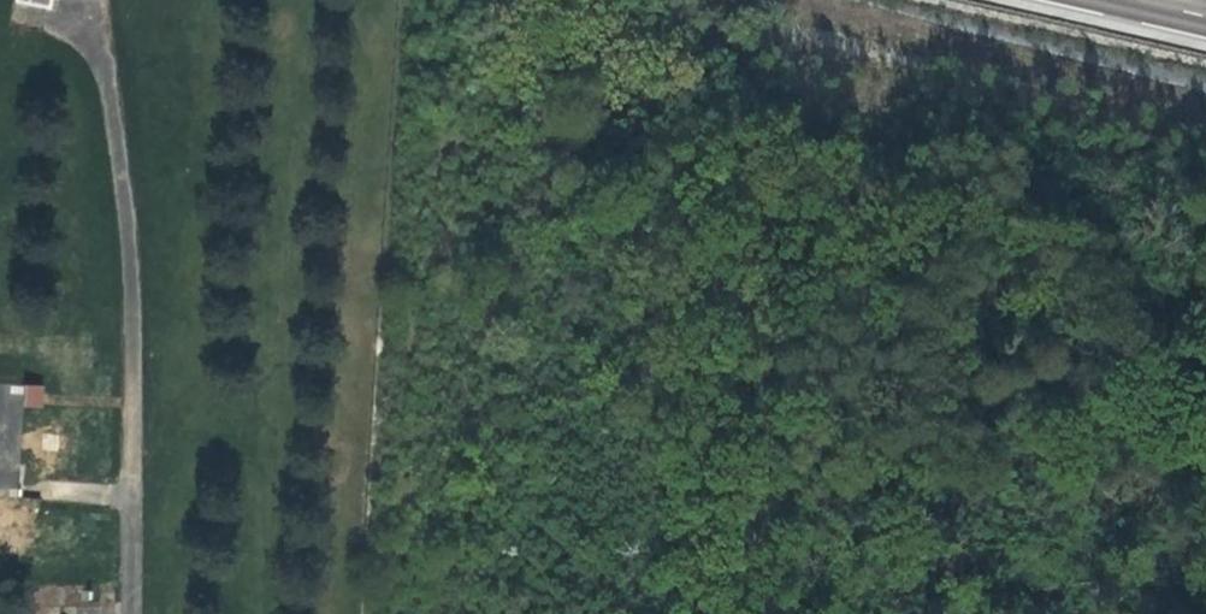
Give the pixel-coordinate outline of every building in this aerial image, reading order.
[(61,0),(16,0),(15,4),(60,9),(61,0)] [(42,384),(0,382),(0,492),(18,493),(21,406),(41,407),(42,384)]
